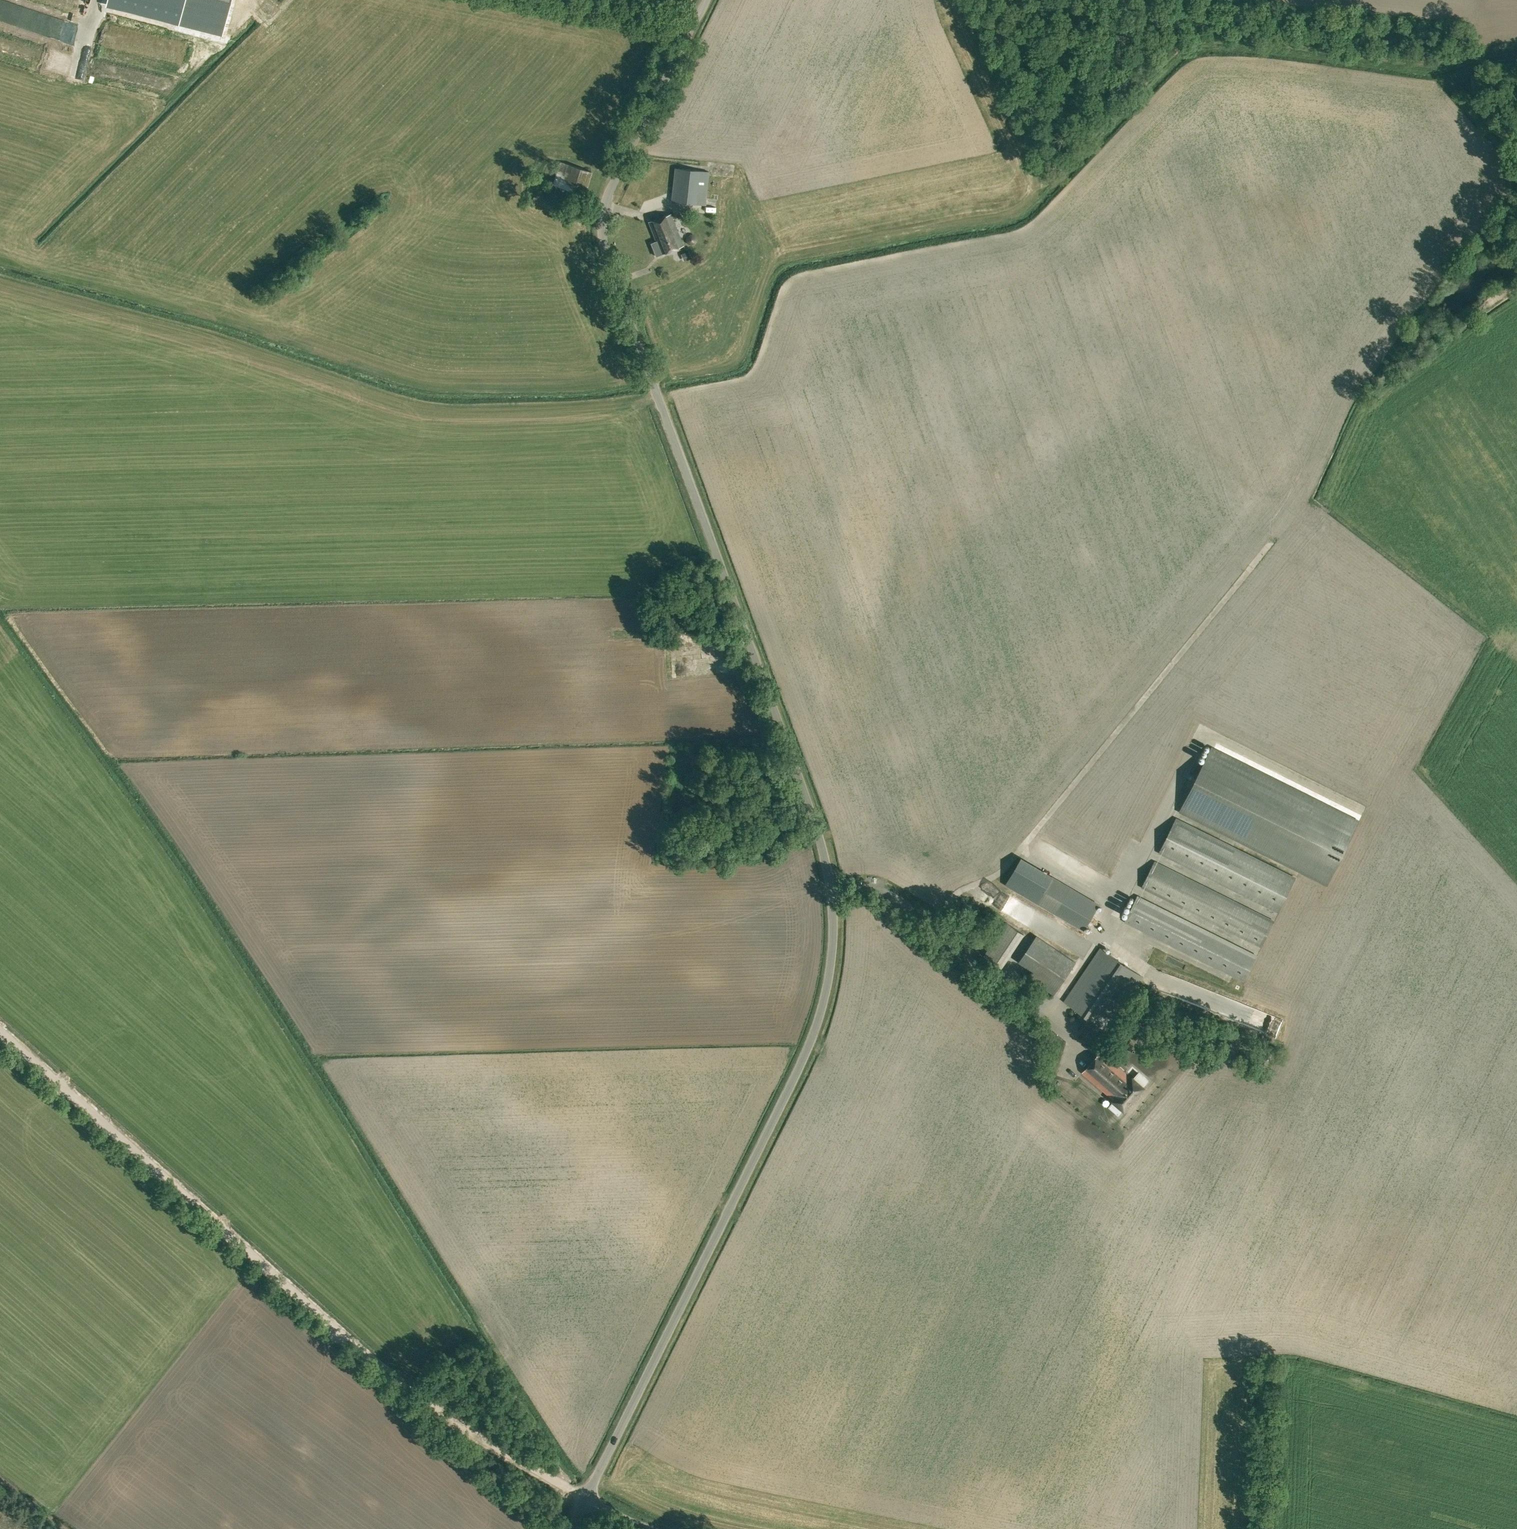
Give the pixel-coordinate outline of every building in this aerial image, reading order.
[(178,24),(222,36),(231,0),(184,0),(178,24)] [(592,172),(559,161),(553,185),(585,194),(592,172)] [(706,205),(709,172),(675,167),(672,201),(706,205)] [(656,256),(684,245),(679,233),(678,233),(671,214),(649,221),(656,241),(651,243),(656,256)] [(691,626),(700,627),(700,619),(691,619),(691,626)] [(1358,820),(1213,748),(1181,812),(1326,884),(1358,820)] [(1294,878),(1177,820),(1161,853),(1278,911),(1294,878)] [(1021,859),(1006,884),(1084,930),(1099,905),(1052,877),(1021,859)] [(1273,921),(1156,863),(1144,888),(1261,946),(1273,921)] [(1127,922),(1243,980),(1256,956),(1139,898),(1127,922)] [(984,956),(1002,967),(1024,934),(1006,923),(984,956)] [(1028,976),(1054,994),(1075,962),(1036,936),(1030,946),(1032,947),(1021,963),(1032,970),(1028,976)] [(1108,1030),(1143,977),(1100,948),(1064,1001),(1108,1030)] [(1125,1110),(1144,1087),(1133,1076),(1132,1077),(1101,1051),(1083,1072),(1114,1099),(1114,1100),(1125,1110)]
